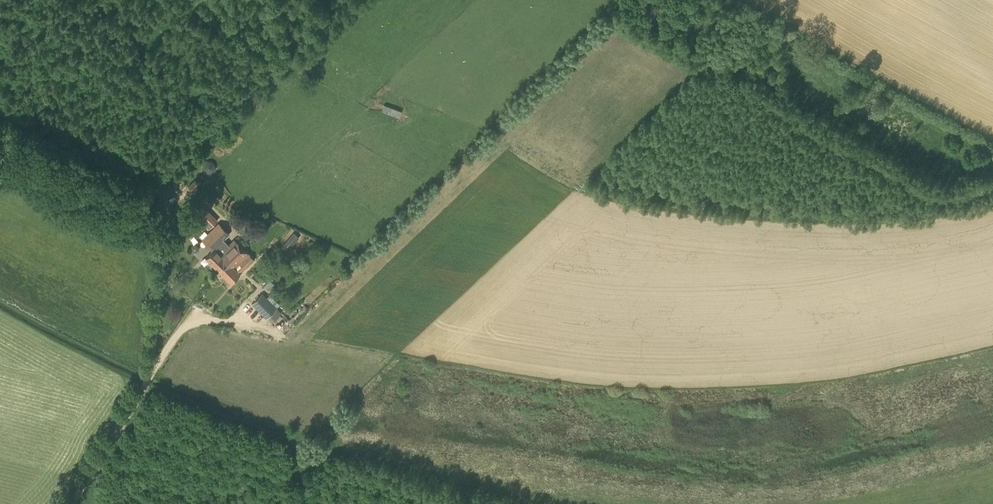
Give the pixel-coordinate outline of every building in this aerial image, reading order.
[(399,118),(401,111),(384,105),(382,111),(399,118)] [(203,167),(203,168),(203,169),(203,170),(204,170),(204,171),(205,171),(205,172),(206,172),(206,173),(207,173),(208,173),(209,173),(210,173),(211,173),(212,172),(213,172),(213,171),(214,171),(214,170),(214,169),(215,169),(215,168),(215,167),(215,166),(215,165),(214,164),(214,163),(213,163),(213,162),(212,162),(212,161),(211,161),(210,161),(209,161),(208,161),(207,161),(206,161),(206,162),(205,162),(204,162),(204,163),(204,164),(203,164),(203,165),(203,166),(203,167)] [(194,192),(203,183),(197,177),(188,186),(194,192)] [(209,229),(218,220),(201,203),(192,212),(209,229)] [(219,268),(242,246),(235,239),(229,245),(224,239),(230,233),(219,223),(203,239),(214,250),(207,257),(219,269),(219,268)] [(299,238),(293,233),(282,247),(288,251),(299,238)] [(219,268),(219,269),(231,282),(240,273),(255,259),(242,246),(219,268)] [(266,318),(277,308),(262,293),(252,304),(266,318)]
